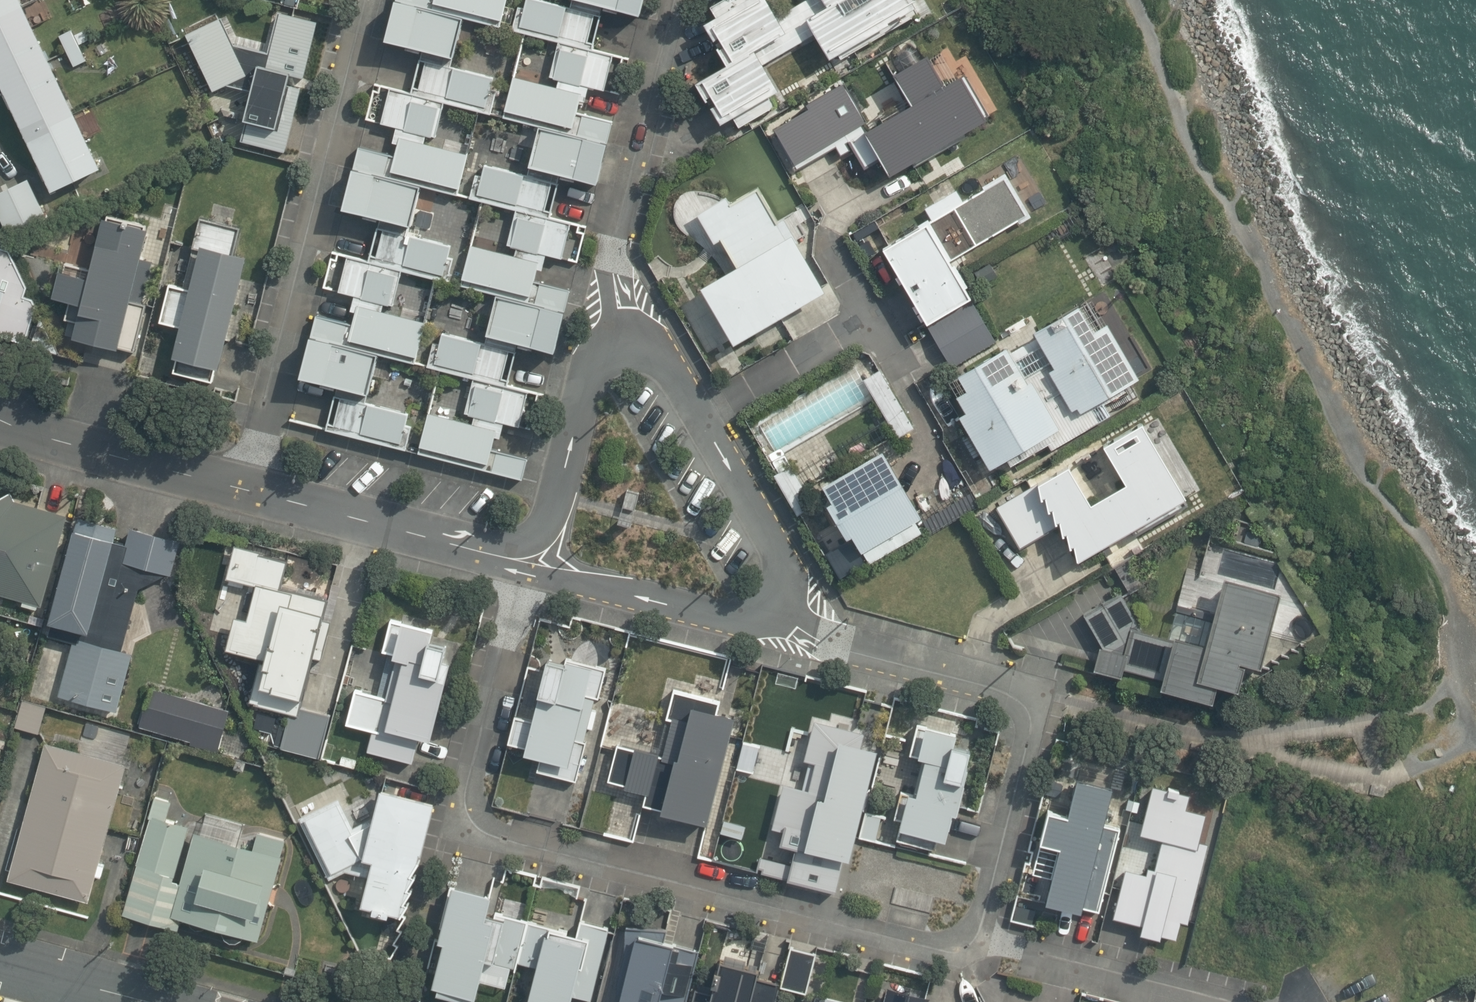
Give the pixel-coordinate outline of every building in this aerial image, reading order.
[(54,190),(103,167),(23,0),(0,0),(0,78),(54,190)] [(382,44),(417,53),(407,91),(389,86),(380,119),(395,122),(391,138),(396,139),(392,152),(360,144),(342,214),(376,223),(367,257),(346,252),(337,288),(352,292),(348,306),(353,307),(350,320),(315,311),(298,379),(335,389),(326,423),(404,443),(410,420),(405,418),(408,407),(365,396),(367,389),(370,390),(380,350),(414,358),(424,317),(381,306),(383,298),(392,300),(402,265),(446,277),(453,252),(447,251),(450,240),(408,229),(410,219),(412,220),(422,181),(456,190),(467,148),(425,137),(427,130),(434,132),(443,98),(489,110),(495,85),(490,84),(492,73),(450,62),(452,54),(454,54),(465,13),(498,22),(504,0),(393,0),(382,44)] [(520,479),(526,456),(492,447),(495,434),(501,436),(504,423),(518,427),(527,391),(507,386),(517,346),(553,356),(570,290),(535,281),(538,267),(543,269),(547,254),(561,257),(569,226),(549,221),(560,177),(597,187),(614,123),(577,113),(580,101),(584,102),(588,86),(603,90),(611,56),(592,51),(603,10),(641,19),(646,0),(571,0),(569,7),(540,0),(525,0),(523,8),(517,6),(510,31),(556,43),(547,79),(555,81),(554,86),(512,75),(501,118),(538,128),(526,177),(485,167),(482,176),(475,174),(469,197),(516,210),(506,247),(515,249),(513,255),(473,244),(463,285),(497,294),(484,345),(443,334),(441,341),(434,340),(427,367),(474,379),(465,414),(473,416),(470,424),(429,414),(419,452),(520,479)] [(825,2),(804,14),(796,0),(787,0),(771,9),(765,0),(709,0),(707,2),(714,14),(701,21),(725,61),(696,78),(720,119),(732,112),(737,120),(774,98),(769,89),(776,85),(760,58),(813,27),(828,52),(913,2),(912,0),(824,0),(825,2)] [(226,83),(250,89),(243,116),(248,117),(242,139),(284,150),(301,87),(285,83),(288,73),(303,77),(317,19),(278,9),(268,51),(233,43),(221,15),(185,32),(213,89),(226,83)] [(91,40),(87,30),(75,35),(73,30),(60,36),(67,51),(79,45),(91,40)] [(864,168),(881,158),(888,171),(986,115),(984,113),(988,111),(964,69),(944,80),(927,51),(922,54),(916,44),(893,58),(899,68),(893,71),(910,100),(864,127),(862,123),(867,120),(844,81),(807,102),(810,106),(775,126),(779,132),(775,134),(795,169),(836,146),(841,154),(852,147),(864,168)] [(74,67),(86,61),(79,45),(67,51),(74,67)] [(1028,217),(1005,176),(962,201),(958,194),(927,212),(931,218),(881,246),(926,325),(973,299),(951,261),(1028,217)] [(9,235),(48,217),(30,179),(0,192),(0,215),(9,235)] [(778,222),(759,188),(730,204),(726,197),(697,214),(714,243),(721,239),(737,268),(702,288),(734,344),(825,292),(797,242),(798,241),(784,218),(778,222)] [(175,369),(217,380),(249,257),(233,253),(240,226),(201,216),(183,285),(170,281),(160,320),(181,326),(173,356),(178,357),(175,369)] [(143,304),(154,261),(142,258),(149,229),(104,218),(91,270),(65,263),(63,271),(60,271),(53,298),(69,302),(65,319),(78,322),(74,338),(120,349),(120,348),(135,351),(146,305),(143,304)] [(8,250),(0,248),(0,336),(25,343),(36,308),(33,300),(23,297),(26,289),(8,250)] [(1100,327),(1086,302),(1034,332),(1052,363),(1025,379),(1006,347),(957,375),(966,390),(956,396),(966,412),(959,416),(990,469),(1007,459),(1010,465),(1048,444),(1051,450),(1100,421),(1091,405),(1138,378),(1106,323),(1100,327)] [(997,340),(975,304),(931,330),(952,366),(997,340)] [(881,371),(866,380),(898,435),(913,426),(881,371)] [(1076,557),(1185,495),(1142,419),(1103,441),(1125,480),(1089,500),(1067,462),(996,505),(1020,546),(1060,523),(1063,533),(1066,531),(1070,545),(1073,543),(1076,557)] [(882,449),(822,484),(832,501),(827,504),(847,538),(852,535),(863,552),(874,545),(876,547),(909,528),(906,523),(921,515),(882,449)] [(791,466),(775,475),(799,515),(814,505),(791,466)] [(626,490),(623,506),(634,509),(638,493),(626,490)] [(43,606),(68,515),(54,511),(15,500),(11,492),(0,498),(0,593),(43,606)] [(127,545),(114,542),(118,528),(79,518),(48,635),(73,642),(59,696),(117,711),(132,653),(122,650),(138,589),(169,574),(172,575),(180,541),(131,529),(127,545)] [(282,748),(318,757),(330,713),(302,706),(315,658),(322,660),(333,620),(322,617),(329,594),(281,581),(286,561),(265,555),(266,552),(235,543),(226,578),(255,586),(247,615),(236,612),(226,651),(262,661),(251,703),(291,714),(282,748)] [(1261,666),(1279,593),(1223,579),(1215,610),(1177,601),(1174,612),(1209,620),(1204,642),(1174,634),(1173,639),(1142,632),(1122,589),(1083,613),(1100,646),(1093,669),(1121,677),(1123,669),(1159,678),(1157,687),(1211,701),(1215,684),(1237,689),(1243,666),(1237,664),(1238,661),(1261,666)] [(356,689),(347,723),(373,729),(368,750),(415,762),(421,737),(430,739),(435,723),(433,722),(448,665),(445,664),(452,637),(433,632),(434,626),(402,618),(400,623),(391,621),(383,649),(389,651),(377,694),(356,689)] [(599,697),(606,668),(593,665),(593,663),(567,657),(568,654),(548,650),(533,720),(515,716),(509,743),(526,746),(524,754),(541,758),(538,773),(576,782),(595,696),(599,697)] [(200,744),(221,751),(225,737),(223,737),(231,709),(153,687),(141,727),(190,740),(189,744),(199,747),(200,744)] [(645,804),(707,820),(734,714),(717,710),(719,701),(674,690),(667,718),(688,724),(686,731),(673,727),(665,756),(618,743),(609,780),(625,784),(625,787),(635,789),(634,794),(643,796),(645,790),(648,791),(645,804)] [(39,734),(47,706),(23,700),(15,727),(39,734)] [(901,792),(895,817),(903,819),(898,839),(936,849),(939,838),(946,840),(953,813),(956,814),(973,747),(954,742),(957,730),(927,722),(925,727),(918,725),(910,756),(926,760),(918,793),(908,790),(908,793),(901,792)] [(787,790),(779,824),(811,831),(807,849),(853,860),(880,749),(856,743),(858,736),(817,726),(801,794),(787,790)] [(11,878),(91,900),(97,875),(103,876),(107,864),(101,862),(127,765),(47,743),(11,878)] [(355,768),(356,762),(342,758),(340,764),(355,768)] [(1081,905),(1099,910),(1121,827),(1102,822),(1112,785),(1076,775),(1067,812),(1047,806),(1038,839),(1058,845),(1044,899),(1080,909),(1081,905)] [(412,926),(445,798),(377,780),(366,822),(356,826),(350,814),(347,815),(339,799),(300,818),(330,877),(345,870),(362,874),(353,909),(360,911),(358,917),(395,927),(396,922),(412,926)] [(1146,873),(1126,868),(1113,916),(1142,923),(1140,932),(1160,938),(1161,934),(1176,938),(1181,920),(1187,922),(1209,842),(1199,840),(1206,813),(1186,807),(1189,793),(1179,790),(1179,788),(1168,785),(1168,787),(1153,783),(1140,832),(1162,837),(1154,868),(1148,866),(1146,873)] [(151,817),(123,914),(181,931),(185,919),(259,941),(284,856),(280,854),(285,839),(259,831),(253,849),(196,832),(182,881),(174,878),(190,825),(167,818),(174,797),(156,791),(148,816),(151,817)] [(140,830),(142,821),(130,818),(128,827),(140,830)] [(742,838),(745,824),(724,819),(721,833),(742,838)] [(789,880),(792,865),(760,858),(756,872),(789,880)] [(485,911),(490,892),(451,882),(436,939),(441,940),(430,982),(437,984),(435,990),(472,1000),(483,956),(514,964),(515,959),(535,964),(525,1001),(568,1001),(571,992),(589,996),(607,924),(579,917),(575,930),(493,909),(492,913),(485,911)] [(697,952),(673,946),(674,943),(664,941),(666,930),(626,925),(625,958),(629,959),(619,1001),(685,1001),(697,952)] [(791,948),(781,986),(805,992),(815,954),(791,948)] [(779,982),(755,976),(757,968),(719,958),(710,992),(694,988),(690,1001),(774,1001),(779,982)] [(929,1001),(930,996),(888,986),(884,1001),(929,1001)]
